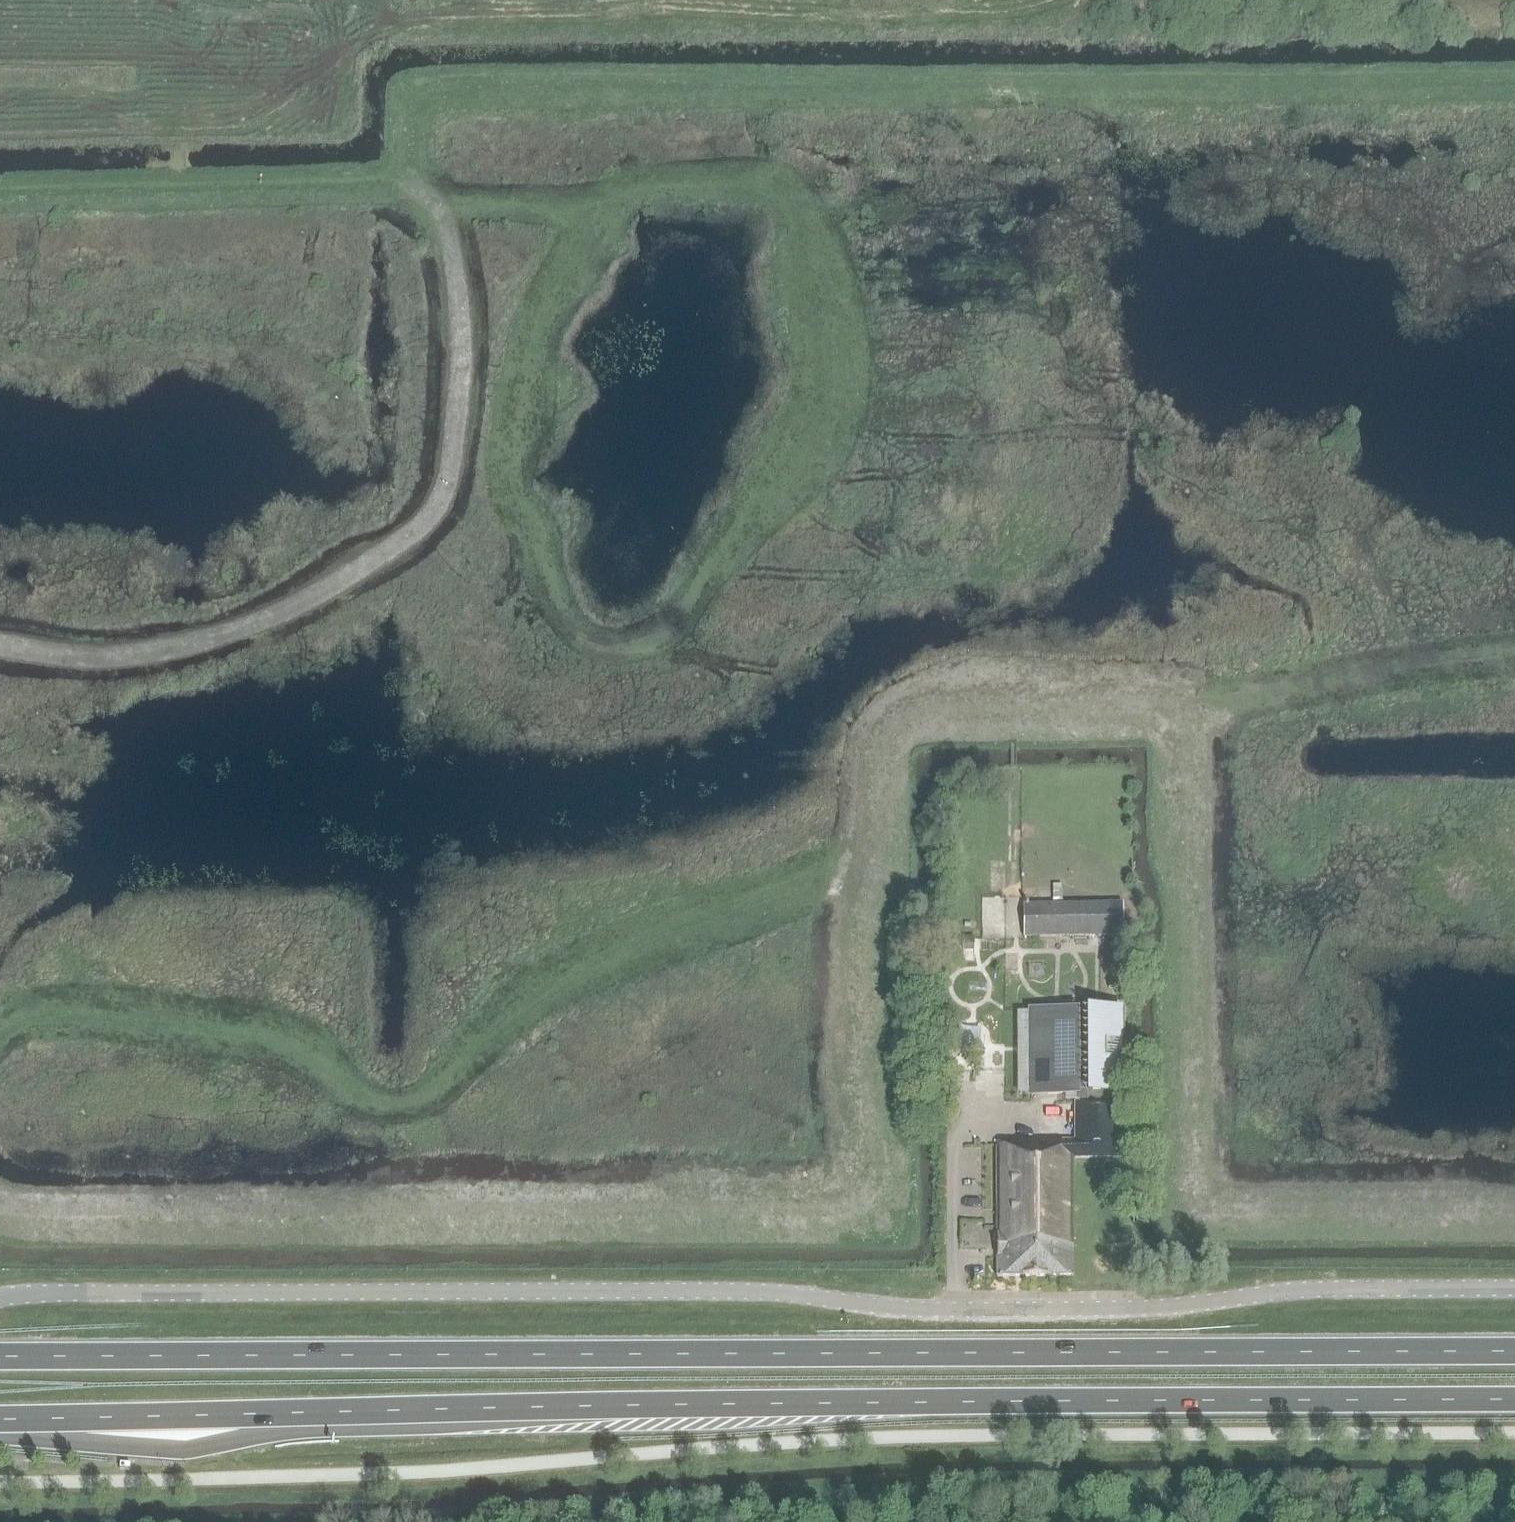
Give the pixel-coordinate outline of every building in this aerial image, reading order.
[(1122,907),(1025,908),(1025,940),(1123,939),(1122,907)] [(997,1147),(998,1277),(1074,1277),(1073,1159),(1118,1159),(1118,1102),(1117,1102),(1117,1095),(1122,1095),(1122,1012),(1031,1013),(1031,1096),(1075,1096),(1076,1142),(1019,1143),(1019,1147),(997,1147)]
